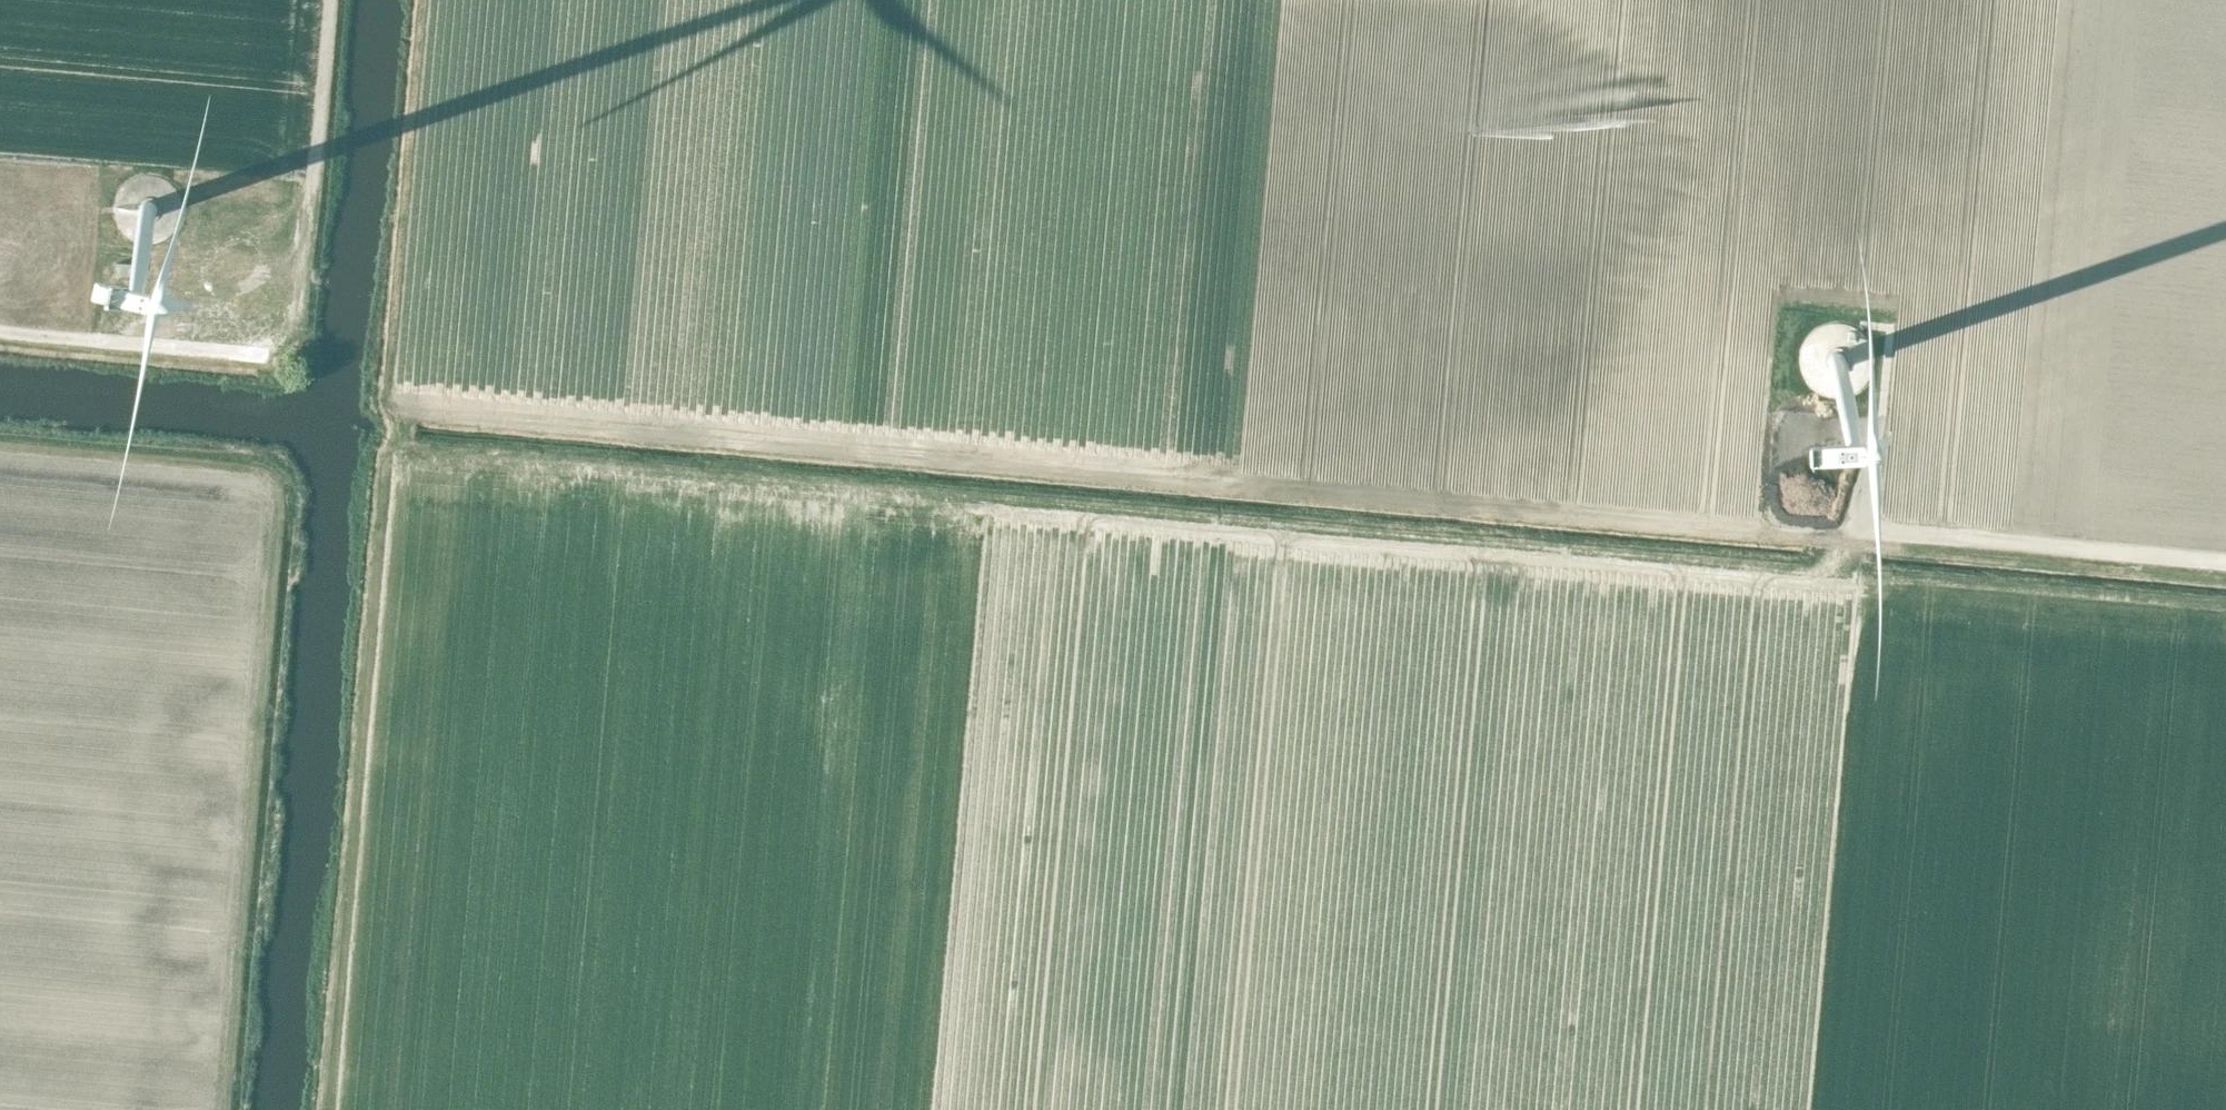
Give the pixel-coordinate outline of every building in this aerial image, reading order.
[(140,211),(140,212),(140,213),(140,214),(140,215),(140,216),(141,216),(141,217),(142,218),(143,219),(144,220),(145,220),(146,221),(147,221),(148,221),(149,221),(150,221),(151,221),(152,220),(153,220),(154,219),(155,218),(156,217),(156,216),(157,216),(157,215),(157,214),(157,213),(157,212),(157,211),(157,210),(157,209),(157,208),(156,208),(156,207),(155,206),(154,205),(153,204),(152,204),(151,203),(150,203),(149,203),(148,203),(147,203),(146,203),(145,204),(144,204),(143,205),(142,206),(141,207),(141,208),(140,208),(140,209),(140,210),(140,211)] [(117,263),(116,274),(134,276),(134,265),(117,263)] [(1824,356),(1824,357),(1824,358),(1824,359),(1824,361),(1824,362),(1825,363),(1825,364),(1826,365),(1827,366),(1828,367),(1829,368),(1830,369),(1831,369),(1832,370),(1834,370),(1835,370),(1836,370),(1837,371),(1838,370),(1839,370),(1840,370),(1842,370),(1843,369),(1844,369),(1845,368),(1846,367),(1847,366),(1848,365),(1849,364),(1849,363),(1850,362),(1850,361),(1850,359),(1850,358),(1850,357),(1850,356),(1850,355),(1850,354),(1850,353),(1849,352),(1849,351),(1848,350),(1847,349),(1846,348),(1846,347),(1845,346),(1844,346),(1843,345),(1842,345),(1840,344),(1839,344),(1838,344),(1837,344),(1836,344),(1835,344),(1834,344),(1832,345),(1831,345),(1830,346),(1829,346),(1828,347),(1828,348),(1827,349),(1826,350),(1825,351),(1825,352),(1824,353),(1824,354),(1824,355),(1824,356)]
